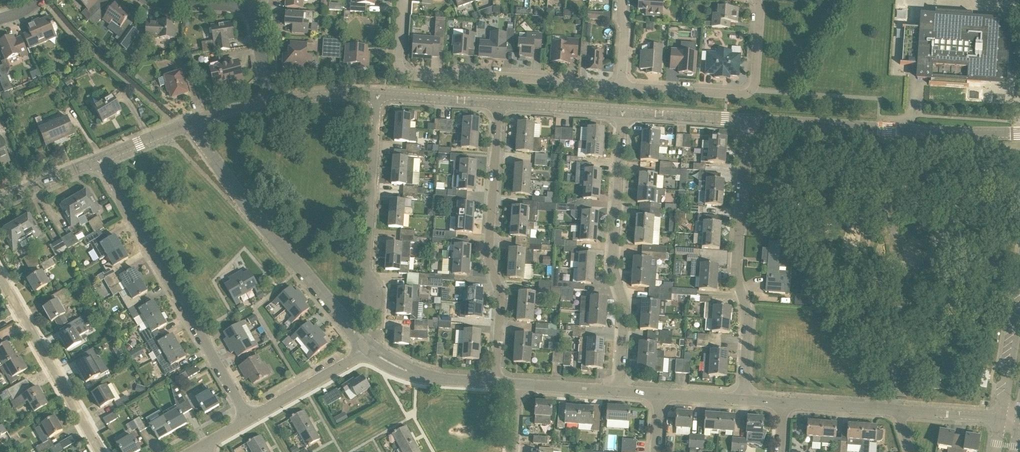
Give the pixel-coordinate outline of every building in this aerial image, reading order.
[(89,20),(100,10),(109,2),(107,0),(79,0),(87,8),(82,13),(89,21),(89,20)] [(279,0),(286,1),(286,7),(303,8),(303,0),(279,0)] [(375,5),(375,0),(352,0),(351,1),(350,11),(350,12),(367,13),(368,5),(375,5)] [(639,10),(645,10),(647,12),(646,15),(662,16),(663,0),(639,0),(639,10)] [(131,14),(120,5),(118,8),(114,5),(107,15),(100,10),(89,20),(96,25),(102,18),(103,19),(103,20),(110,25),(112,22),(120,29),(131,14)] [(739,10),(739,9),(718,7),(718,14),(713,14),(712,23),(705,22),(705,27),(730,29),(731,22),(738,23),(739,10)] [(1000,35),(1002,35),(1002,34),(982,33),(983,22),(985,22),(985,21),(972,20),(972,13),(971,13),(971,15),(936,13),(936,10),(935,10),(935,18),(921,17),(921,18),(924,18),(923,29),(903,28),(903,29),(905,29),(903,64),(900,64),(900,65),(909,65),(920,66),(920,77),(917,77),(917,78),(932,79),(931,83),(929,83),(929,84),(930,84),(969,87),(969,86),(967,85),(967,81),(981,82),(981,81),(979,81),(980,70),(1000,71),(1000,70),(998,70),(1000,35)] [(313,24),(313,12),(303,11),(303,13),(286,12),(285,25),(295,26),(295,33),(308,34),(309,24),(313,24)] [(603,13),(588,12),(588,20),(603,21),(603,13)] [(56,36),(55,32),(52,26),(54,26),(50,17),(37,23),(36,21),(27,25),(31,34),(25,36),(24,35),(30,49),(57,37),(56,36)] [(176,31),(174,30),(175,22),(161,22),(161,24),(147,23),(146,37),(160,38),(176,39),(176,31)] [(229,40),(234,39),(231,23),(212,26),(214,41),(202,43),(204,53),(217,51),(217,52),(230,50),(229,40)] [(432,56),(439,57),(439,51),(444,52),(444,53),(446,23),(436,23),(437,23),(436,27),(435,27),(435,37),(414,36),(414,42),(413,58),(422,59),(422,56),(432,57),(432,56)] [(118,45),(127,51),(140,33),(131,27),(118,45)] [(514,30),(507,29),(507,33),(491,32),(490,41),(480,41),(479,57),(493,58),(493,57),(505,58),(506,51),(513,51),(514,30)] [(126,32),(122,30),(117,36),(121,39),(126,32)] [(476,34),(466,33),(454,33),(454,37),(453,37),(453,47),(454,47),(453,56),(468,57),(468,50),(475,50),(476,34)] [(541,49),(542,35),(528,34),(527,41),(519,41),(519,49),(518,49),(518,51),(520,51),(520,57),(520,59),(525,60),(526,58),(533,59),(534,49),(541,49)] [(15,40),(13,37),(0,42),(0,45),(6,60),(2,62),(7,75),(11,69),(8,64),(21,59),(20,58),(28,54),(21,38),(15,40)] [(579,40),(568,40),(567,44),(552,43),(551,62),(564,63),(564,62),(570,62),(570,58),(577,58),(579,40)] [(312,56),(306,56),(307,43),(312,44),(313,43),(287,41),(287,42),(291,43),(290,55),(286,55),(285,66),(292,66),(292,65),(299,65),(299,67),(311,68),(312,56)] [(603,51),(592,50),(593,44),(581,43),(580,56),(587,57),(587,70),(602,71),(603,51)] [(339,44),(327,44),(326,54),(338,54),(339,44)] [(662,45),(649,45),(649,52),(642,52),(641,69),(647,70),(647,72),(652,72),(652,74),(661,74),(662,45)] [(367,47),(346,46),(345,64),(354,64),(354,68),(368,69),(370,54),(367,53),(367,47)] [(696,54),(681,53),(681,51),(672,50),(670,69),(679,69),(679,73),(695,75),(696,54)] [(732,51),(716,50),(716,53),(707,52),(706,74),(715,75),(715,78),(730,79),(730,76),(739,77),(741,55),(740,55),(732,54),(732,51)] [(74,61),(84,64),(87,56),(77,53),(74,61)] [(238,63),(236,64),(220,68),(219,66),(211,68),(215,86),(228,82),(228,83),(235,81),(234,77),(241,75),(238,63)] [(181,72),(165,78),(152,82),(154,89),(166,85),(169,92),(171,92),(173,97),(172,97),(172,98),(188,92),(181,72)] [(0,78),(0,81),(5,93),(13,89),(7,75),(0,78)] [(64,81),(67,86),(73,83),(70,78),(64,81)] [(2,95),(4,101),(12,97),(9,92),(2,95)] [(122,112),(113,96),(94,107),(103,123),(122,112)] [(396,128),(410,129),(410,122),(414,120),(415,112),(409,111),(409,116),(396,115),(396,128)] [(39,129),(45,126),(41,117),(35,119),(39,129)] [(67,117),(57,121),(58,124),(40,131),(47,146),(47,145),(65,137),(65,138),(75,135),(67,117)] [(428,124),(428,130),(440,131),(441,120),(435,120),(435,124),(428,124)] [(452,133),(453,121),(441,120),(440,131),(440,132),(452,133)] [(464,120),(462,134),(479,135),(480,126),(477,126),(478,121),(464,120)] [(535,124),(518,123),(518,130),(518,138),(534,139),(535,124)] [(417,130),(410,129),(396,128),(395,141),(416,143),(417,130)] [(573,129),(561,128),(561,141),(572,141),(573,129)] [(605,129),(588,128),(587,143),(603,144),(604,136),(605,129)] [(659,148),(668,149),(668,142),(660,141),(660,133),(643,132),(642,147),(659,148)] [(461,148),(476,149),(476,143),(478,144),(479,135),(462,134),(461,148)] [(684,135),(677,134),(676,147),(683,148),(684,135)] [(692,135),(684,135),(683,148),(691,148),(692,135)] [(719,137),(710,137),(709,141),(703,141),(702,149),(726,151),(727,138),(719,137)] [(516,152),(533,153),(533,143),(542,144),(542,139),(534,139),(518,138),(517,145),(516,152)] [(0,142),(0,162),(2,162),(3,164),(10,161),(1,141),(0,142)] [(603,151),(602,151),(603,144),(587,143),(579,142),(578,150),(587,150),(586,157),(603,158),(603,151)] [(658,162),(659,148),(642,147),(641,161),(658,162)] [(702,149),(701,164),(694,164),(694,171),(705,171),(706,162),(708,163),(725,164),(726,151),(702,149)] [(454,162),(454,175),(459,176),(476,177),(477,169),(477,163),(475,163),(467,162),(467,155),(451,155),(451,160),(451,162),(454,162)] [(420,160),(408,159),(394,158),(393,171),(420,173),(420,160)] [(515,171),(514,179),(531,181),(532,167),(518,166),(515,166),(515,171)] [(585,170),(584,185),(601,186),(601,177),(599,177),(599,172),(585,170)] [(403,193),(418,194),(418,190),(419,186),(420,173),(393,171),(392,184),(404,185),(403,193)] [(639,182),(639,188),(656,189),(657,175),(640,174),(640,175),(640,182),(639,182)] [(706,192),(723,193),(724,180),(720,180),(721,175),(708,174),(707,179),(707,184),(699,183),(699,192),(706,192)] [(436,190),(436,195),(449,196),(454,197),(456,197),(457,190),(458,190),(473,191),(475,191),(475,186),(476,177),(459,176),(454,175),(453,191),(449,190),(436,190)] [(514,188),(516,188),(516,194),(530,195),(531,181),(514,179),(514,188)] [(583,198),(583,199),(584,199),(592,200),(600,200),(601,186),(584,185),(583,198)] [(638,202),(638,203),(642,203),(641,210),(659,211),(660,197),(662,197),(665,197),(666,190),(656,189),(639,188),(638,195),(639,195),(638,202)] [(96,203),(95,204),(88,191),(81,195),(80,194),(74,197),(84,214),(91,210),(93,214),(100,210),(96,203)] [(723,193),(706,192),(705,205),(722,206),(723,193)] [(84,214),(74,197),(68,201),(69,202),(62,206),(69,219),(68,220),(72,227),(80,223),(77,218),(84,214)] [(405,201),(391,201),(390,214),(404,215),(410,215),(413,215),(413,211),(411,208),(404,208),(405,201)] [(512,213),(511,222),(528,223),(535,223),(535,216),(538,216),(539,203),(532,202),(523,201),(523,208),(515,208),(514,214),(512,213)] [(460,204),(460,205),(452,204),(451,218),(457,218),(473,219),(474,205),(467,204),(460,204)] [(580,206),(567,205),(567,211),(571,211),(571,215),(575,220),(577,220),(577,219),(582,220),(582,227),(598,228),(598,219),(598,213),(596,213),(583,213),(579,212),(579,211),(580,206)] [(636,224),(636,231),(653,232),(654,225),(653,225),(653,218),(659,218),(659,211),(641,210),(641,216),(637,216),(637,217),(637,224),(636,224)] [(389,227),(403,228),(404,215),(390,214),(389,227)] [(30,215),(23,220),(22,218),(16,222),(26,238),(32,234),(35,238),(42,234),(38,227),(37,228),(30,215)] [(703,235),(720,236),(721,223),(718,223),(718,217),(698,215),(698,222),(704,222),(703,235)] [(95,233),(98,232),(106,227),(99,216),(89,222),(95,233)] [(473,219),(457,218),(456,233),(472,233),(473,219)] [(26,238),(16,222),(10,225),(11,226),(4,231),(11,243),(10,244),(14,251),(21,247),(20,244),(27,240),(26,238)] [(527,237),(530,237),(531,237),(531,231),(534,231),(535,223),(528,223),(511,222),(511,231),(513,231),(513,236),(516,237),(527,237)] [(564,246),(564,247),(577,248),(577,241),(594,242),(597,242),(597,237),(598,228),(582,227),(578,227),(577,233),(574,233),(573,242),(565,241),(565,242),(564,246)] [(635,244),(635,245),(643,245),(652,246),(653,232),(636,231),(635,237),(636,237),(635,244)] [(122,247),(116,236),(105,243),(98,232),(95,233),(84,240),(88,246),(91,245),(100,261),(108,256),(107,256),(122,247)] [(61,239),(67,250),(78,243),(72,233),(61,239)] [(720,236),(703,235),(694,234),(694,244),(703,244),(702,248),(720,249),(720,236)] [(400,236),(400,244),(388,244),(387,256),(410,258),(411,243),(415,243),(415,237),(400,236)] [(56,256),(67,250),(61,239),(50,246),(56,256)] [(448,252),(447,260),(450,260),(470,261),(471,247),(470,247),(469,247),(466,247),(467,240),(452,239),(451,243),(451,246),(454,246),(454,252),(448,252)] [(788,254),(780,254),(781,243),(769,242),(769,249),(763,248),(763,249),(764,249),(763,264),(770,264),(769,277),(767,276),(766,286),(769,286),(769,293),(785,294),(786,284),(778,284),(779,274),(786,275),(787,267),(788,254)] [(509,256),(509,264),(525,265),(533,266),(534,250),(553,252),(554,246),(547,246),(542,245),(530,244),(530,251),(512,250),(512,256),(509,256)] [(652,246),(652,253),(667,254),(667,247),(652,246)] [(106,279),(120,270),(117,265),(129,259),(122,247),(107,256),(108,256),(111,262),(103,267),(106,272),(103,274),(106,279)] [(571,268),(579,268),(578,269),(595,270),(595,262),(593,261),(593,256),(588,255),(576,255),(577,248),(564,247),(564,253),(572,253),(571,268)] [(34,253),(23,259),(31,271),(41,265),(34,253)] [(687,261),(692,262),(692,268),(701,269),(701,264),(701,262),(699,262),(700,256),(688,255),(687,261)] [(400,274),(408,274),(409,274),(409,273),(410,258),(387,256),(386,270),(400,271),(400,274)] [(552,257),(544,257),(543,265),(552,266),(552,257)] [(52,258),(41,265),(45,271),(56,265),(52,258)] [(656,274),(657,267),(651,267),(652,259),(651,259),(642,259),(634,258),(634,259),(634,266),(633,266),(633,273),(656,274)] [(450,260),(449,274),(469,276),(470,261),(450,260)] [(510,273),(510,279),(524,279),(525,265),(519,265),(509,264),(508,273),(510,273)] [(700,278),(717,279),(718,266),(701,264),(701,269),(692,268),(691,268),(691,277),(700,278)] [(127,289),(141,281),(135,269),(123,276),(120,270),(106,279),(105,280),(114,296),(126,289),(127,289)] [(594,279),(595,270),(578,269),(577,283),(591,284),(594,284),(594,279)] [(235,275),(246,294),(254,289),(257,293),(261,291),(250,271),(244,274),(242,271),(235,275)] [(43,272),(28,280),(35,293),(50,284),(43,272)] [(632,286),(632,287),(649,288),(649,287),(656,287),(656,274),(633,273),(632,279),(633,279),(632,286)] [(574,290),(574,283),(559,282),(560,275),(559,275),(552,274),(552,282),(551,282),(551,288),(561,289),(574,290)] [(235,275),(229,279),(231,282),(225,285),(236,305),(240,303),(238,298),(246,294),(235,275)] [(717,279),(700,278),(699,290),(717,292),(717,279)] [(430,280),(430,287),(442,288),(442,286),(442,281),(430,280)] [(139,303),(137,298),(148,292),(141,281),(127,289),(130,296),(123,300),(128,310),(139,303)] [(661,287),(661,294),(672,295),(672,288),(673,285),(667,284),(667,285),(661,285),(661,287)] [(287,309),(303,296),(298,290),(295,292),(291,287),(274,302),(277,306),(281,302),(287,309)] [(64,315),(65,314),(61,307),(69,302),(67,298),(71,295),(67,288),(51,297),(55,303),(44,309),(52,322),(55,320),(59,327),(68,323),(64,315)] [(551,288),(539,288),(539,293),(551,294),(551,295),(556,295),(555,299),(561,299),(561,295),(561,289),(551,288)] [(672,295),(675,295),(691,296),(690,302),(696,302),(697,290),(672,288),(672,295)] [(398,302),(412,303),(412,289),(407,289),(398,289),(398,302)] [(483,297),(484,297),(484,290),(467,289),(466,303),(482,304),(483,297)] [(260,300),(265,297),(262,291),(256,294),(260,300)] [(535,294),(519,293),(519,299),(519,307),(534,308),(535,294)] [(309,309),(305,304),(308,301),(303,296),(287,309),(293,317),(289,320),(292,324),(309,309)] [(706,303),(705,319),(730,321),(731,308),(712,306),(712,298),(702,297),(700,297),(700,303),(706,303)] [(808,298),(795,297),(795,305),(808,306),(808,298)] [(590,312),(606,313),(606,305),(607,305),(607,299),(591,298),(590,312)] [(659,317),(660,303),(648,302),(642,301),(641,315),(659,317)] [(142,316),(145,322),(160,313),(154,302),(143,309),(139,303),(128,310),(134,320),(142,316)] [(415,326),(428,327),(429,321),(429,320),(418,320),(419,303),(418,303),(412,303),(398,302),(397,315),(410,316),(410,320),(415,320),(415,326)] [(460,317),(465,317),(482,318),(482,312),(482,304),(466,303),(461,302),(460,317)] [(240,312),(246,309),(243,303),(237,307),(240,312)] [(271,303),(266,308),(267,309),(271,314),(277,309),(272,303),(271,303)] [(519,307),(518,315),(517,315),(517,321),(533,322),(534,308),(519,307)] [(606,321),(605,321),(606,313),(590,312),(581,311),(580,326),(586,327),(589,327),(589,326),(605,327),(606,321)] [(148,343),(159,337),(156,331),(167,325),(160,313),(145,322),(149,329),(142,333),(148,343)] [(258,320),(255,314),(249,317),(247,319),(251,324),(258,320)] [(640,330),(648,330),(658,331),(659,324),(666,324),(667,317),(659,317),(641,315),(640,330)] [(82,343),(78,336),(89,330),(86,325),(82,317),(69,325),(72,331),(60,338),(68,350),(82,343)] [(730,321),(705,319),(713,320),(712,333),(729,334),(730,321)] [(244,321),(224,332),(227,338),(224,340),(228,347),(251,333),(244,321)] [(305,345),(321,331),(316,325),(313,327),(309,322),(292,337),(295,341),(299,338),(305,345)] [(415,326),(414,331),(396,330),(395,344),(394,344),(409,345),(410,338),(427,340),(428,327),(415,326)] [(328,344),(323,339),(326,337),(321,331),(305,345),(311,352),(307,355),(310,359),(328,344)] [(481,332),(465,331),(464,345),(480,346),(480,338),(481,338),(481,332)] [(583,353),(603,355),(603,347),(604,347),(604,341),(588,340),(589,338),(585,338),(585,332),(573,332),(573,337),(580,338),(579,353),(583,353)] [(228,347),(232,353),(235,352),(238,357),(258,346),(256,341),(251,333),(228,347)] [(515,348),(531,350),(532,335),(516,334),(515,341),(516,341),(515,348)] [(180,346),(173,335),(162,342),(159,337),(148,343),(153,353),(157,359),(180,346)] [(289,337),(283,342),(287,347),(294,342),(289,337)] [(16,358),(8,343),(4,345),(0,339),(0,361),(3,365),(16,358)] [(657,352),(657,344),(647,343),(639,343),(640,343),(639,350),(638,357),(664,359),(664,352),(657,352)] [(480,346),(464,345),(463,359),(466,359),(472,360),(479,360),(480,354),(479,354),(480,346)] [(186,358),(180,346),(157,359),(161,366),(166,376),(178,369),(175,364),(186,358)] [(133,360),(145,353),(141,347),(130,353),(133,360)] [(531,350),(515,348),(515,356),(514,356),(514,363),(530,364),(531,350)] [(93,363),(99,359),(93,349),(82,355),(86,361),(77,366),(86,383),(100,375),(93,363)] [(728,351),(721,351),(710,350),(710,363),(727,365),(728,351)] [(571,353),(565,352),(559,351),(558,364),(564,364),(564,366),(570,367),(571,353)] [(603,355),(583,353),(582,363),(581,371),(588,372),(588,368),(602,369),(603,363),(602,363),(603,355)] [(257,357),(240,367),(247,379),(250,378),(253,384),(268,376),(257,357)] [(637,371),(663,373),(664,359),(638,357),(637,371)] [(28,369),(21,358),(17,360),(16,358),(3,365),(0,367),(5,375),(6,374),(11,384),(19,379),(16,376),(28,369)] [(472,360),(466,359),(466,365),(462,364),(462,367),(472,368),(472,360)] [(704,363),(703,380),(709,380),(710,376),(727,377),(727,365),(710,363),(704,363)] [(200,372),(197,366),(175,378),(178,383),(200,372)] [(988,378),(988,376),(989,371),(983,370),(980,388),(986,389),(988,378)] [(363,377),(356,382),(354,379),(342,387),(345,393),(351,389),(357,397),(370,388),(363,377)] [(949,390),(950,379),(931,378),(930,389),(949,390)] [(8,390),(11,396),(31,386),(27,379),(8,390)] [(152,382),(148,385),(152,391),(156,389),(152,382)] [(164,418),(173,432),(187,424),(182,416),(193,409),(177,383),(173,385),(172,386),(177,407),(179,410),(164,418)] [(136,392),(145,394),(146,387),(137,385),(136,392)] [(34,391),(31,386),(11,396),(17,408),(28,402),(34,413),(48,405),(38,388),(34,391)] [(114,400),(106,386),(93,394),(100,408),(114,400)] [(342,397),(337,389),(323,397),(328,406),(333,403),(342,397)] [(3,401),(11,396),(8,390),(2,393),(3,394),(0,396),(3,401)] [(219,405),(214,397),(215,396),(212,391),(197,399),(205,414),(219,405)] [(126,396),(115,402),(119,410),(130,403),(126,396)] [(552,403),(542,402),(542,403),(537,403),(537,402),(536,402),(535,424),(551,425),(552,403)] [(579,425),(580,407),(569,407),(569,404),(559,403),(558,428),(565,429),(566,424),(579,425)] [(601,406),(592,406),(591,408),(580,407),(579,425),(592,426),(592,431),(599,431),(601,406)] [(630,408),(608,407),(607,421),(629,423),(630,408)] [(312,425),(304,411),(295,417),(294,416),(292,417),(293,418),(291,419),(290,419),(298,433),(312,425)] [(115,412),(112,414),(103,419),(107,425),(118,418),(115,412)] [(692,413),(691,413),(678,412),(677,412),(676,428),(684,429),(690,429),(691,429),(692,413)] [(706,414),(704,430),(713,431),(719,431),(720,415),(706,414)] [(735,416),(734,416),(720,415),(719,431),(734,432),(735,416)] [(338,416),(334,418),(338,426),(349,419),(348,417),(341,421),(338,416)] [(42,425),(35,429),(44,444),(36,448),(37,449),(38,451),(44,451),(52,448),(48,440),(63,431),(55,417),(42,425)] [(746,445),(755,446),(760,448),(766,435),(762,434),(763,418),(749,418),(749,417),(748,417),(747,433),(748,433),(747,439),(740,439),(739,451),(746,451),(746,445)] [(140,418),(134,421),(140,432),(146,429),(140,418)] [(173,432),(164,418),(150,426),(154,432),(154,431),(159,440),(173,432)] [(808,421),(807,437),(813,437),(812,443),(821,444),(822,423),(822,421),(821,420),(816,419),(815,420),(815,422),(809,422),(809,421),(808,421)] [(842,436),(841,442),(835,442),(837,423),(822,422),(822,423),(821,444),(835,445),(834,451),(841,451),(842,436)] [(841,451),(847,451),(847,445),(861,446),(862,441),(863,425),(848,424),(848,437),(842,436),(841,451)] [(312,425),(298,433),(307,447),(309,446),(311,445),(310,445),(320,439),(320,440),(320,439),(312,425)] [(877,426),(863,425),(862,441),(870,441),(876,442),(876,441),(880,441),(881,441),(882,440),(883,439),(883,431),(877,430),(877,426)] [(400,448),(414,441),(406,426),(406,427),(396,432),(396,431),(394,432),(395,433),(393,434),(392,434),(400,448)] [(954,435),(954,433),(940,431),(938,446),(947,448),(948,451),(957,451),(960,436),(954,435)] [(689,448),(690,448),(696,449),(697,435),(690,435),(689,448)] [(705,436),(697,435),(696,449),(705,449),(705,436)] [(967,451),(972,451),(977,451),(980,437),(966,435),(966,437),(960,436),(957,451),(967,451)] [(132,436),(118,445),(121,450),(122,450),(123,451),(138,451),(141,451),(132,436)] [(261,436),(260,436),(251,441),(249,442),(249,443),(248,443),(247,443),(252,451),(265,451),(269,450),(261,436)] [(548,437),(544,437),(534,436),(533,444),(543,444),(547,445),(548,437)] [(75,443),(73,439),(72,437),(60,443),(64,449),(75,443)] [(732,438),(732,451),(738,451),(739,451),(740,439),(732,438)] [(627,439),(623,439),(622,451),(636,451),(637,440),(627,439)] [(414,441),(400,448),(402,451),(420,451),(414,441)] [(870,441),(862,441),(861,446),(861,451),(869,451),(870,441)]
